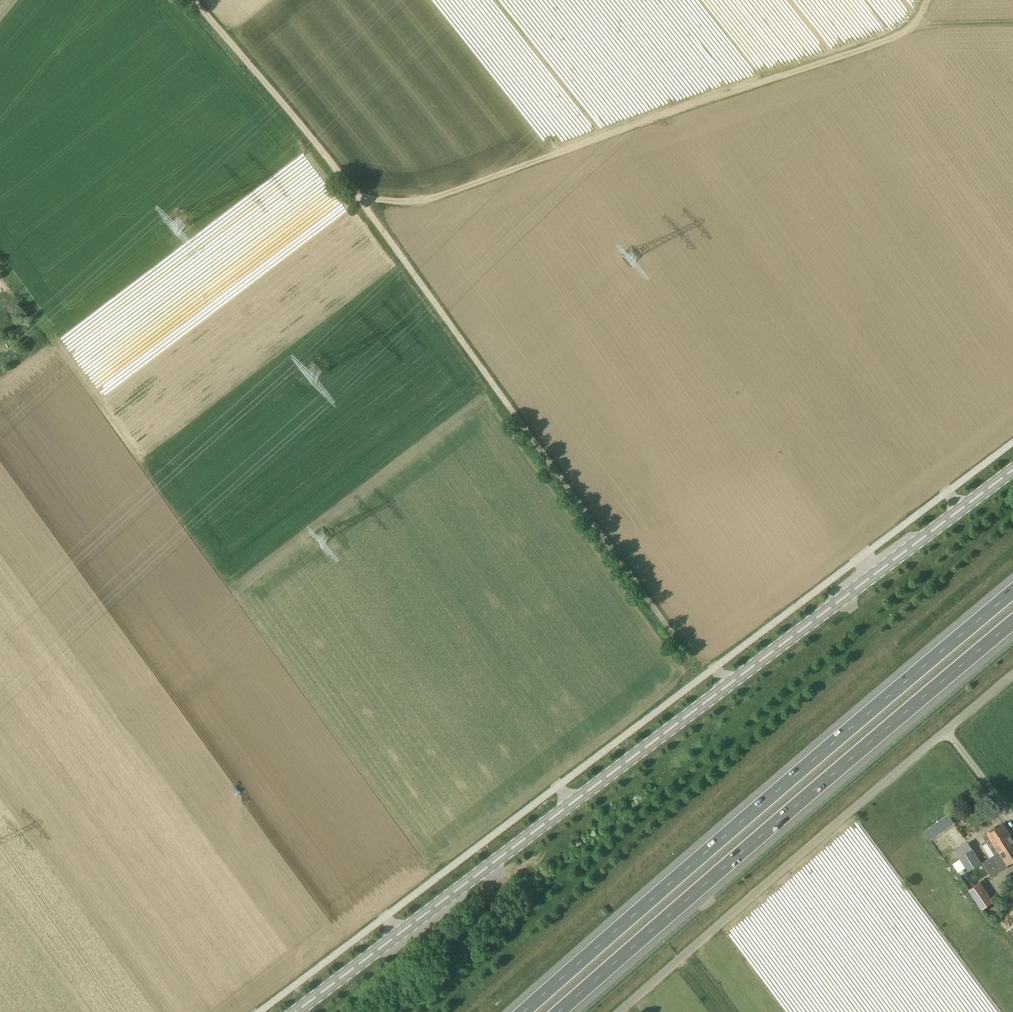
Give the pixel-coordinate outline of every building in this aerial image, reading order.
[(931,835),(952,819),(948,814),(924,831),(930,840),(933,838),(931,835)] [(1012,844),(1012,839),(1003,823),(983,836),(995,855),(1012,844)] [(1012,861),(1012,844),(995,855),(1003,868),(1012,861)] [(959,857),(968,871),(982,862),(973,848),(959,857)] [(994,901),(981,882),(969,890),(982,909),(994,901)]
